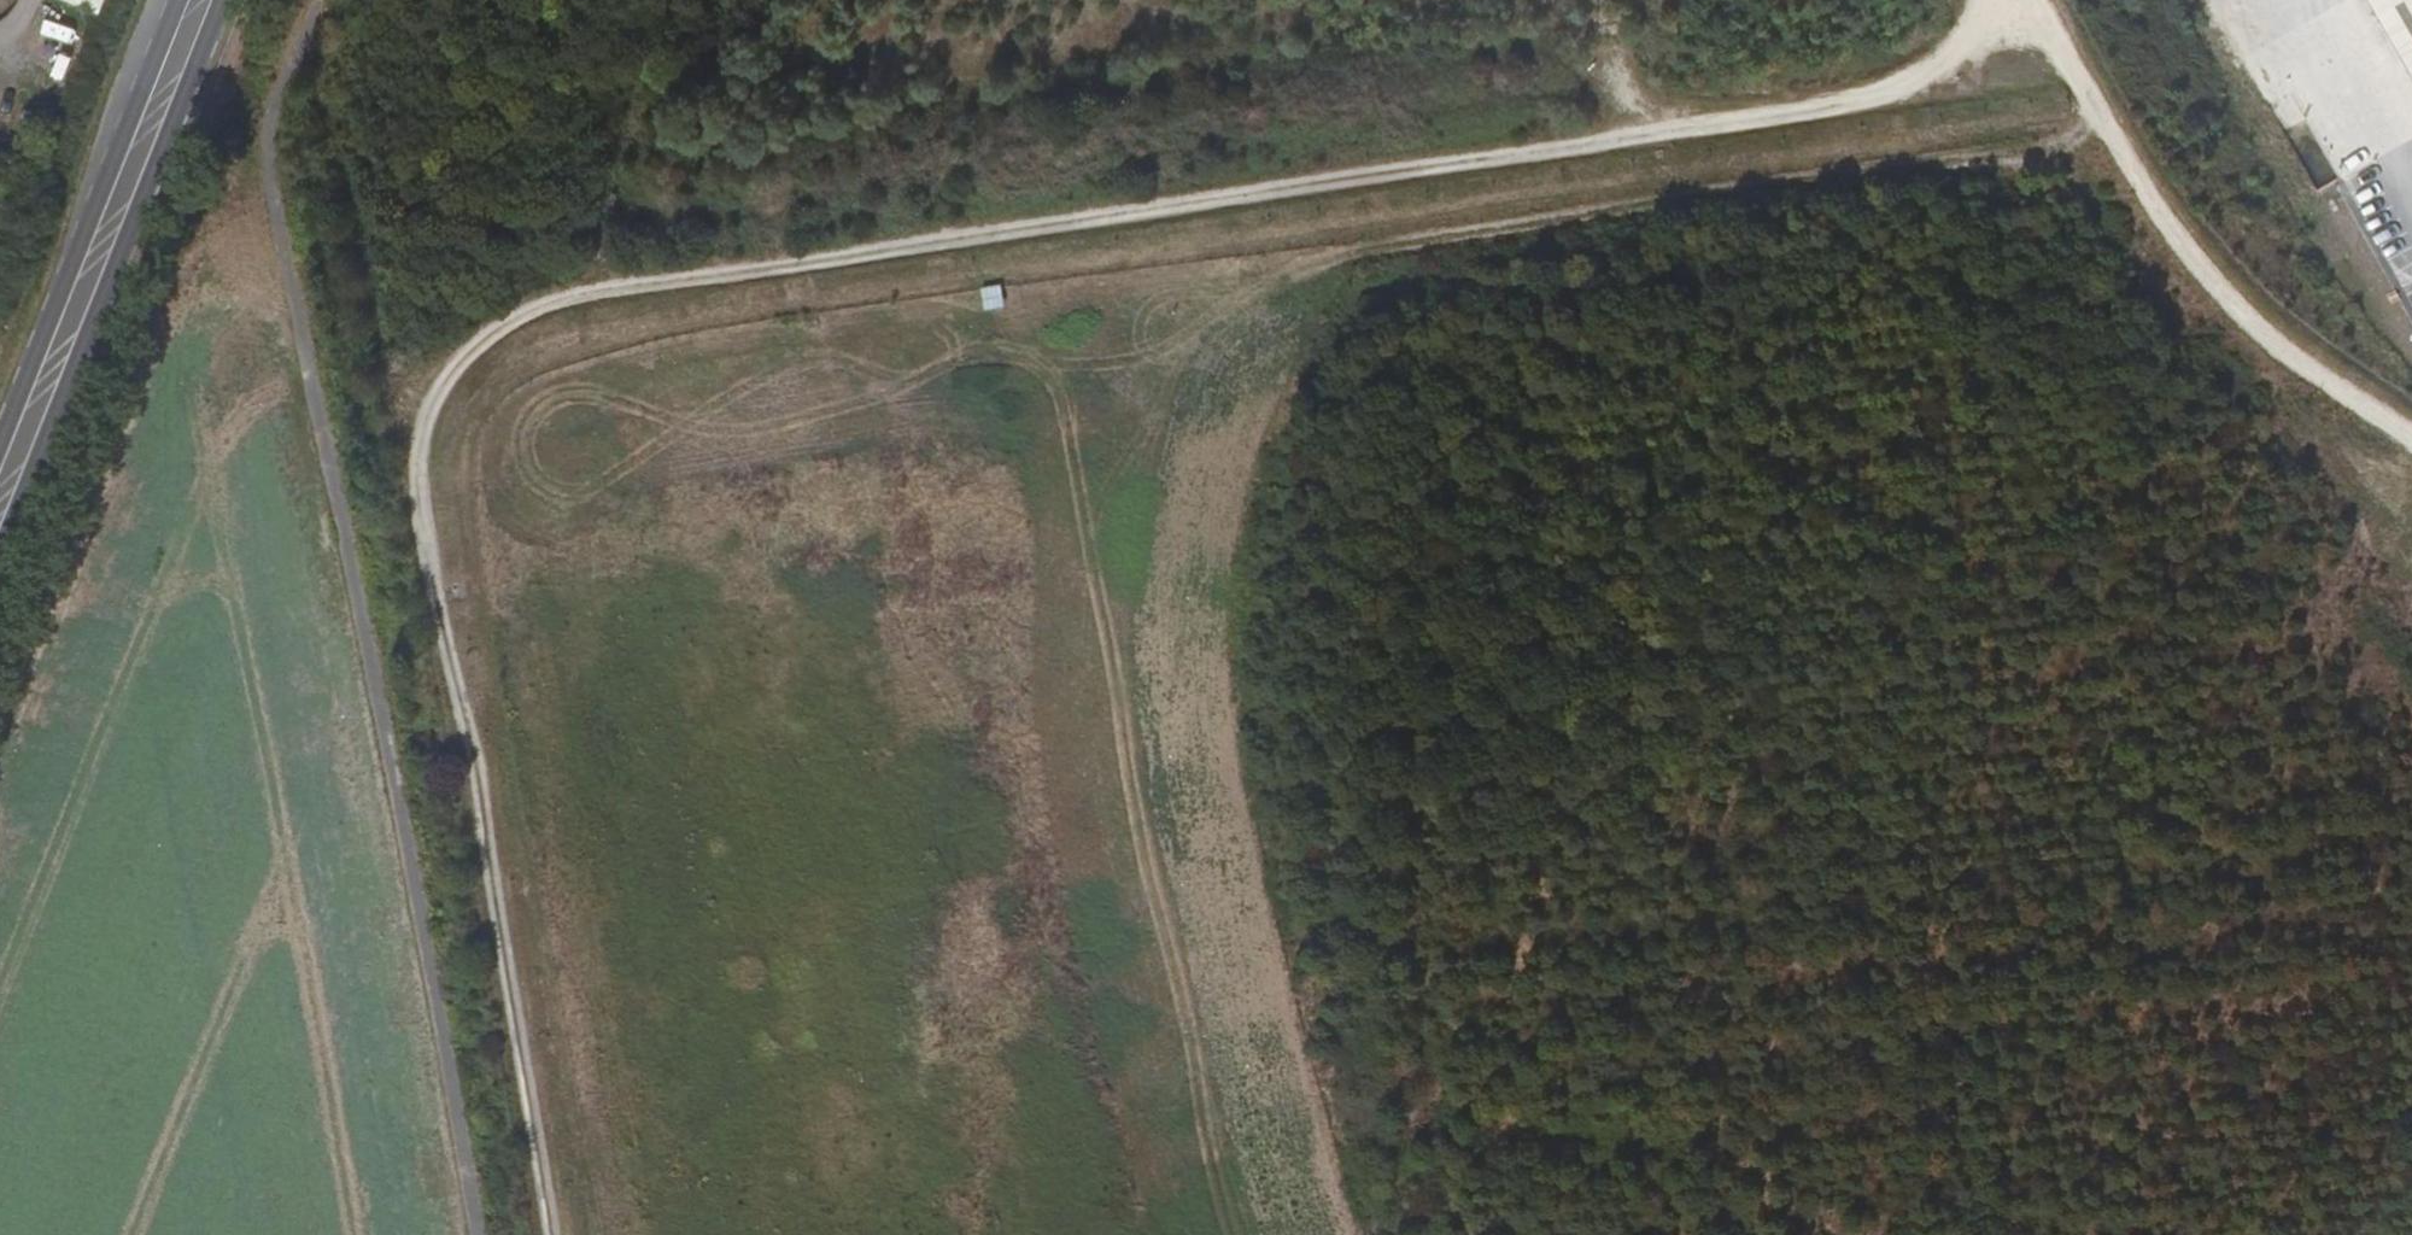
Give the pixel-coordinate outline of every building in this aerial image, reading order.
[(100,16),(107,0),(60,0),(100,16)] [(2411,54),(2411,0),(2381,0),(2411,54)]
